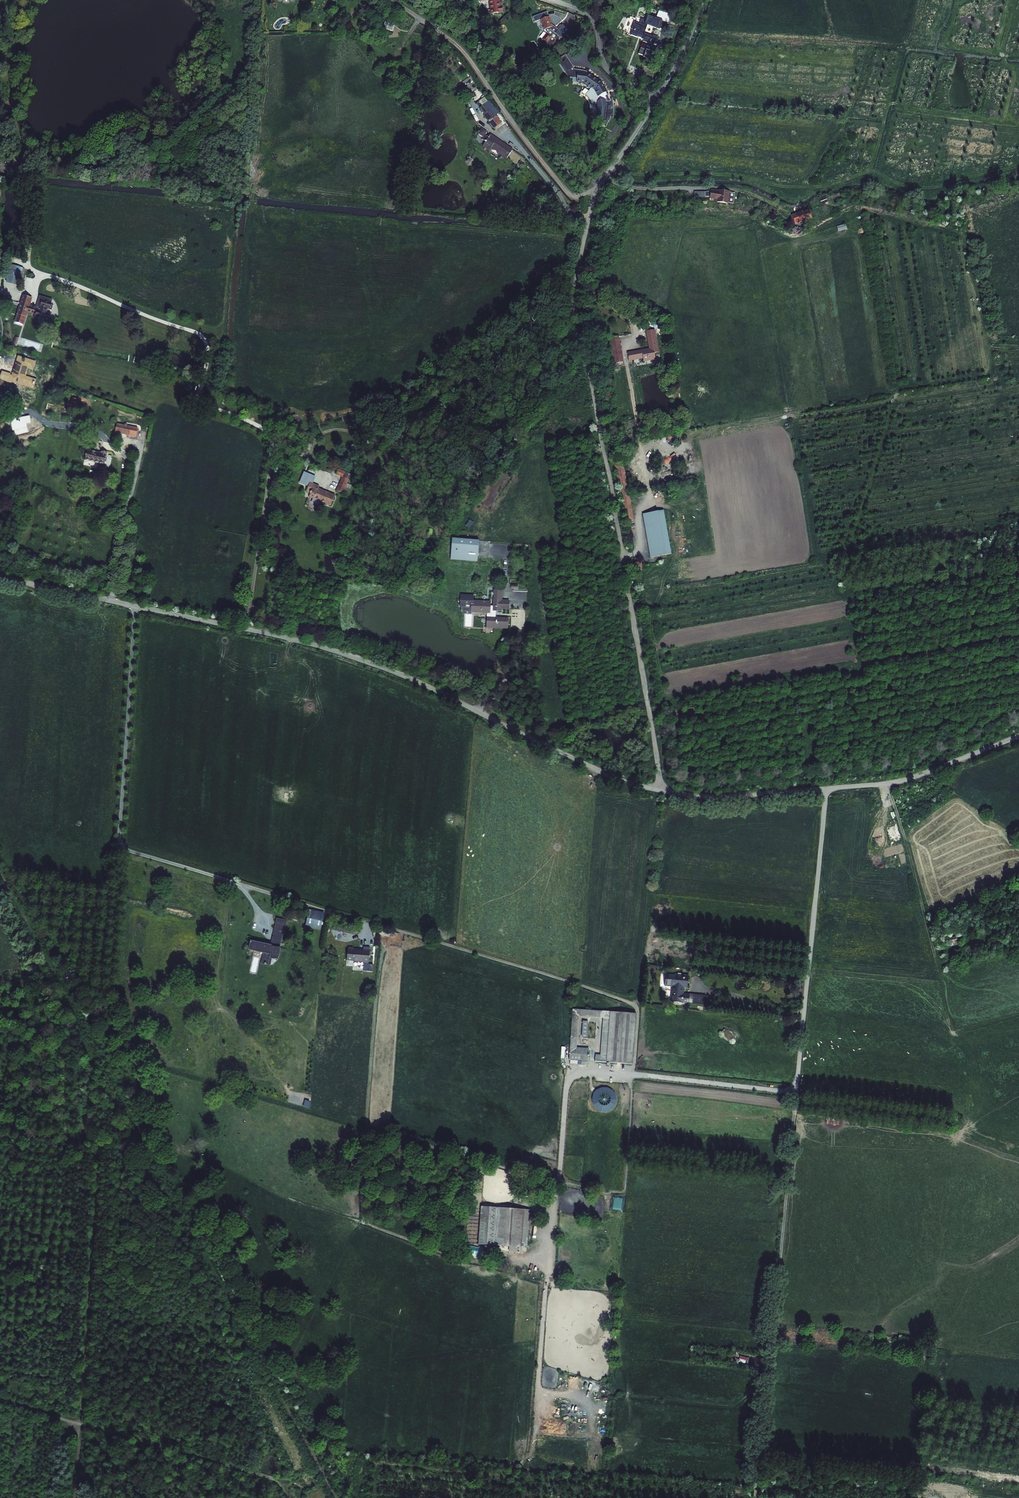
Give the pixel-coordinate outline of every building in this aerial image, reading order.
[(475,7),(484,5),(485,15),(499,13),(498,7),(495,7),(494,0),(474,0),(475,7)] [(536,48),(540,50),(546,44),(554,36),(559,40),(566,31),(559,25),(555,30),(548,25),(546,17),(537,19),(540,30),(543,33),(535,43),(537,45),(536,48)] [(639,57),(649,61),(652,53),(645,50),(645,48),(649,49),(650,44),(653,45),(654,41),(653,41),(654,37),(649,35),(648,36),(641,34),(642,32),(637,31),(639,27),(641,27),(641,26),(646,28),(647,27),(655,30),(658,23),(644,17),(642,22),(638,20),(637,25),(631,24),(627,36),(633,38),(634,36),(639,37),(638,39),(640,40),(640,42),(644,43),(642,49),(637,48),(635,54),(640,56),(639,57)] [(596,107),(594,120),(606,124),(611,120),(613,119),(614,110),(612,100),(608,101),(609,96),(605,94),(606,90),(606,88),(603,85),(600,83),(586,72),(577,71),(573,68),(569,62),(566,56),(557,60),(561,69),(566,77),(573,79),(573,84),(579,84),(583,88),(579,95),(582,98),(587,99),(589,104),(595,102),(596,107)] [(471,93),(475,99),(481,95),(478,89),(471,93)] [(493,125),(498,133),(505,128),(500,121),(493,125)] [(482,147),(488,151),(490,148),(506,158),(512,148),(489,134),(482,147)] [(733,204),(734,193),(729,193),(729,192),(724,191),(723,192),(718,192),(711,191),(705,192),(705,197),(710,197),(710,198),(717,199),(717,202),(727,204),(727,203),(733,204)] [(793,215),(793,219),(794,223),(799,224),(812,219),(808,211),(802,214),(801,212),(793,215)] [(847,223),(838,226),(839,231),(848,229),(847,223)] [(4,276),(8,277),(10,271),(21,275),(23,275),(25,270),(24,269),(10,265),(10,266),(7,265),(4,276)] [(8,277),(6,282),(18,285),(21,275),(10,271),(8,277)] [(28,308),(36,310),(36,308),(29,306),(29,305),(31,298),(24,295),(21,303),(20,303),(20,305),(21,305),(15,323),(23,325),(27,312),(28,308)] [(35,314),(34,316),(41,318),(48,321),(50,315),(46,313),(46,312),(48,308),(50,299),(40,296),(37,307),(36,308),(36,310),(28,308),(27,312),(35,314)] [(648,348),(627,353),(631,368),(649,366),(658,363),(661,361),(655,331),(646,333),(648,348)] [(620,337),(610,339),(615,365),(625,364),(620,337)] [(71,405),(77,406),(79,398),(73,397),(71,405)] [(114,421),(112,429),(123,432),(123,433),(127,434),(129,425),(114,421)] [(84,447),(81,457),(100,462),(103,449),(98,448),(98,451),(84,447)] [(331,506),(335,496),(318,489),(319,487),(312,484),(307,482),(310,475),(304,472),(300,482),(306,484),(306,485),(308,486),(306,492),(310,494),(309,497),(313,498),(320,501),(331,506)] [(315,477),(310,475),(307,482),(312,484),(315,477)] [(337,490),(343,493),(344,490),(347,484),(349,479),(343,477),(337,490)] [(642,515),(648,559),(672,553),(664,510),(655,511),(642,515)] [(451,538),(450,559),(476,561),(478,540),(451,538)] [(487,614),(486,630),(509,631),(509,618),(496,617),(496,612),(502,612),(503,591),(493,590),(492,606),(490,606),(490,602),(474,601),(474,596),(460,595),(460,606),(464,606),(464,610),(471,610),(471,614),(487,614)] [(309,911),(305,928),(320,933),(324,915),(309,911)] [(250,942),(247,952),(262,954),(259,966),(270,967),(272,961),(277,962),(286,922),(277,920),(270,947),(250,942)] [(367,950),(345,949),(344,958),(351,959),(351,964),(361,965),(362,968),(366,968),(367,950)] [(687,978),(663,975),(662,987),(669,987),(667,1004),(707,1008),(708,998),(681,994),(682,989),(686,990),(687,978)] [(629,1063),(632,1012),(573,1008),(570,1059),(579,1060),(579,1064),(589,1064),(590,1047),(578,1046),(579,1039),(582,1040),(582,1037),(588,1038),(589,1021),(592,1021),(592,1017),(604,1018),(601,1054),(596,1053),(596,1061),(629,1063)] [(601,1113),(619,1105),(610,1084),(591,1093),(601,1113)] [(613,1209),(623,1210),(623,1196),(613,1195),(613,1209)] [(522,1209),(476,1207),(476,1251),(519,1252),(522,1209)]
